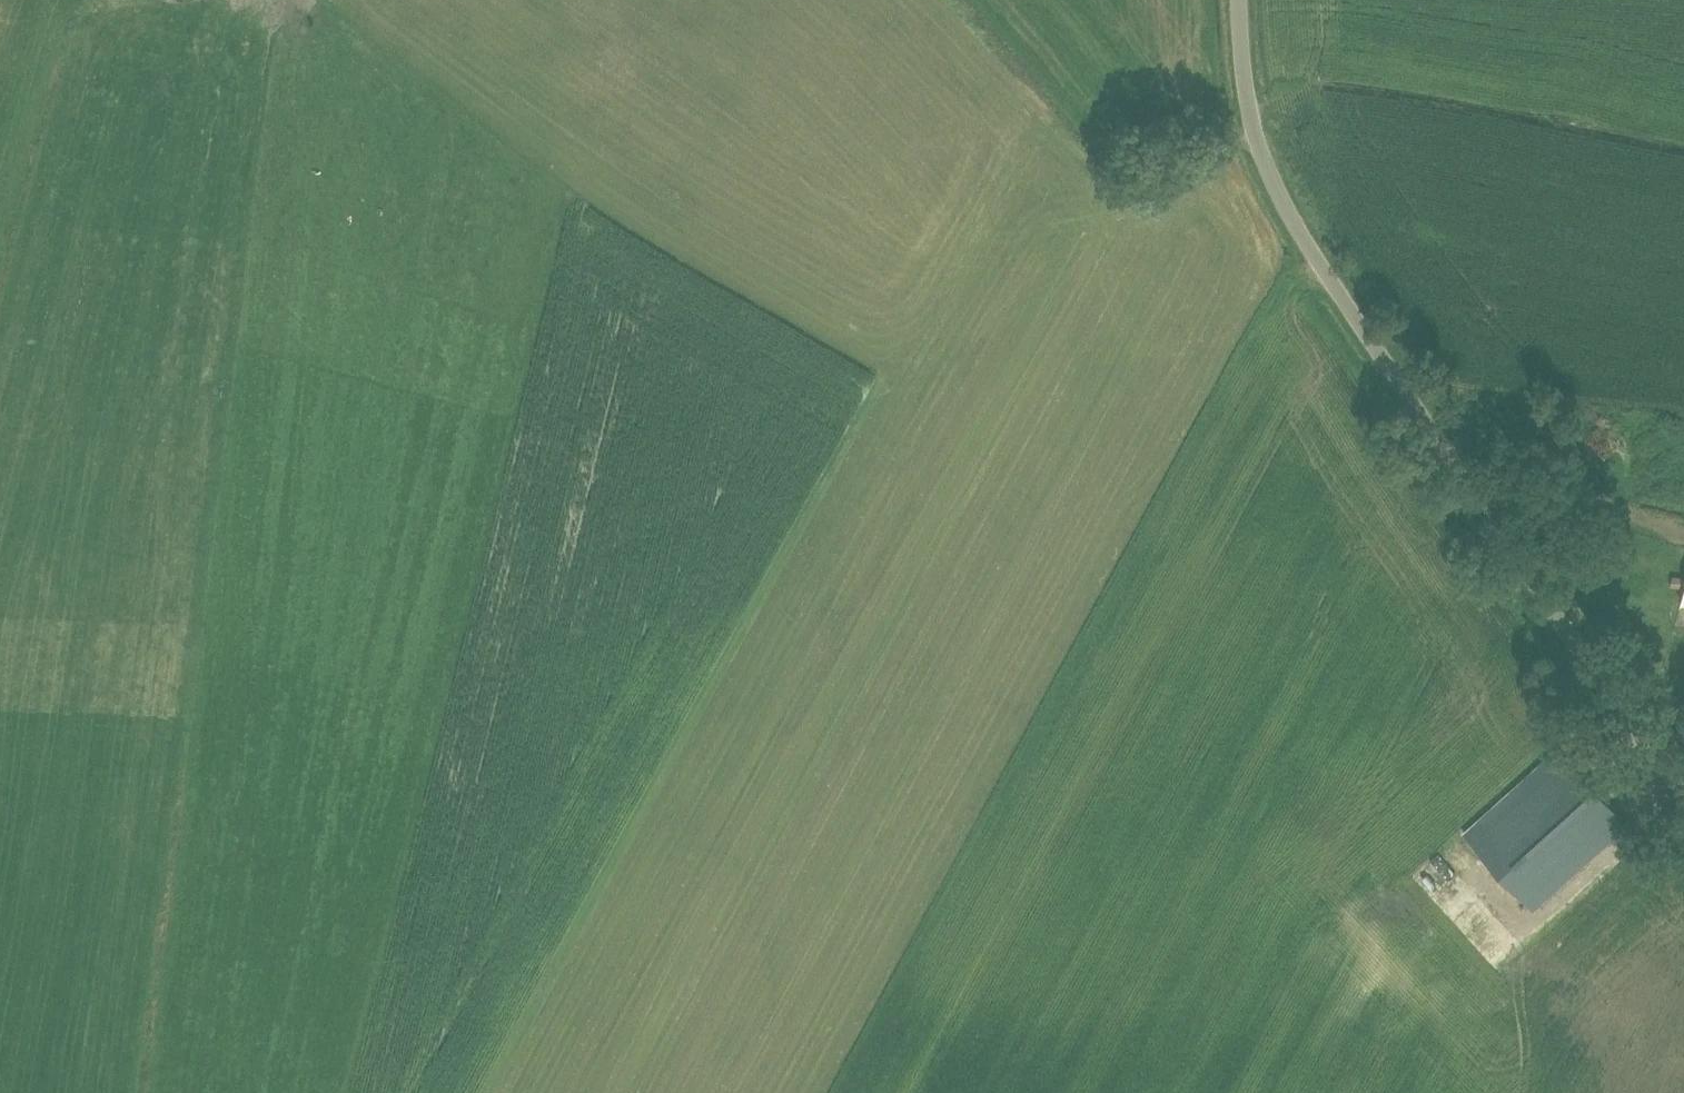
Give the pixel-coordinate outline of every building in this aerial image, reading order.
[(1558,749),(1464,834),(1534,911),(1628,826),(1558,749)]
